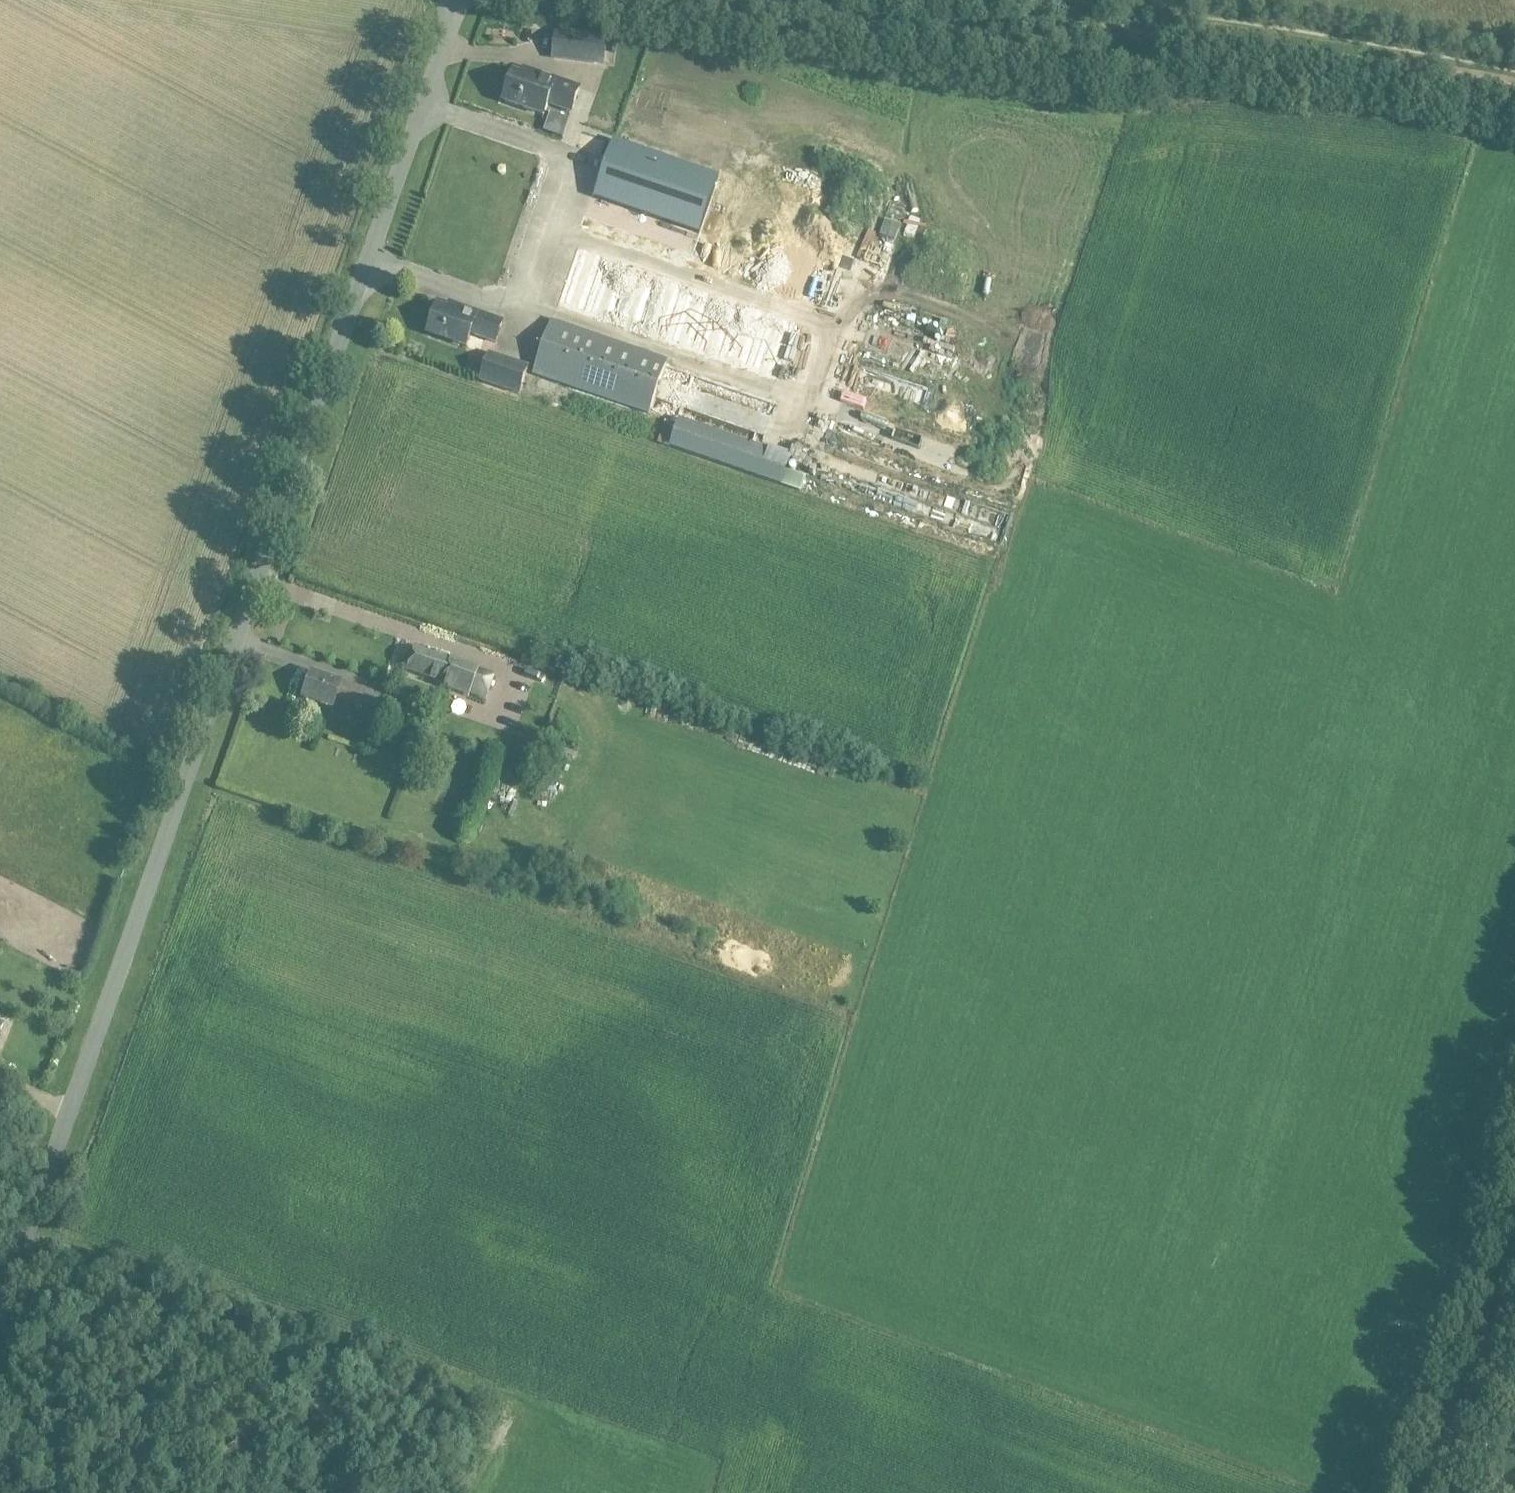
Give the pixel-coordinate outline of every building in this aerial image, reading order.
[(602,64),(605,40),(556,33),(552,57),(602,64)] [(570,112),(578,89),(527,71),(524,78),(513,74),(503,103),(543,116),(547,104),(570,112)] [(624,78),(602,147),(832,221),(835,211),(861,219),(877,169),(843,158),(835,183),(657,127),(660,120),(645,116),(649,105),(660,109),(665,91),(624,78)] [(558,138),(557,146),(594,153),(596,145),(558,138)] [(593,171),(577,218),(819,297),(832,255),(812,249),(807,265),(783,257),(783,258),(715,236),(717,228),(706,224),(711,209),(593,171)] [(926,182),(899,187),(887,237),(909,241),(926,182)] [(789,317),(782,337),(561,263),(550,296),(797,378),(815,326),(789,317)] [(469,335),(493,343),(499,324),(447,306),(445,312),(436,309),(428,334),(465,347),(469,335)] [(532,376),(648,416),(668,360),(551,321),(532,376)] [(478,380),(517,394),(527,369),(487,355),(478,380)] [(919,396),(924,374),(891,367),(886,389),(919,396)] [(657,408),(652,432),(663,434),(667,411),(657,408)] [(477,670),(478,668),(449,658),(449,659),(413,646),(405,670),(441,683),(439,686),(468,696),(469,692),(484,698),(492,675),(477,670)] [(384,699),(384,698),(341,683),(340,686),(309,675),(301,699),(331,710),(335,699),(376,713),(378,714),(384,699)] [(1502,1453),(1514,1457),(1514,1444),(1506,1440),(1502,1453)]
